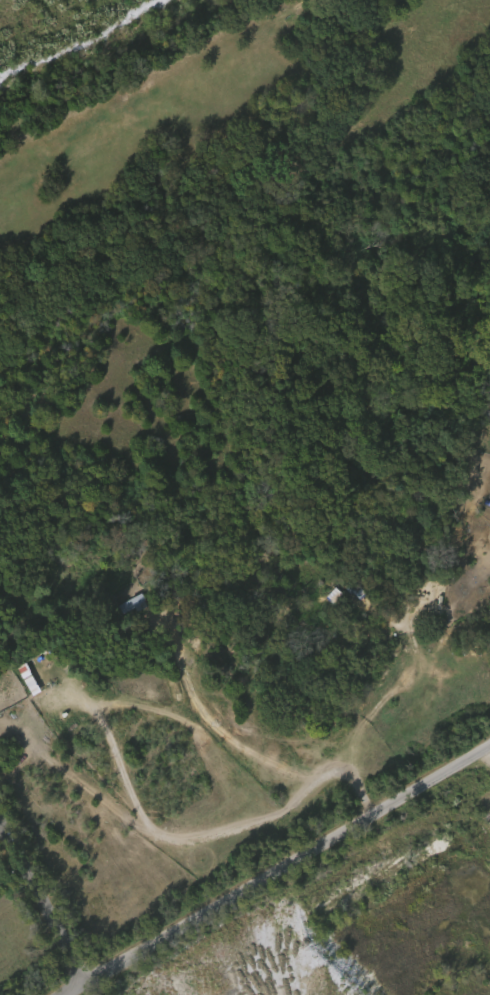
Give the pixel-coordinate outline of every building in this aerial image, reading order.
[(125,619),(119,607),(144,596),(149,608),(125,619)] [(127,611),(123,602),(107,608),(111,618),(127,611)]
